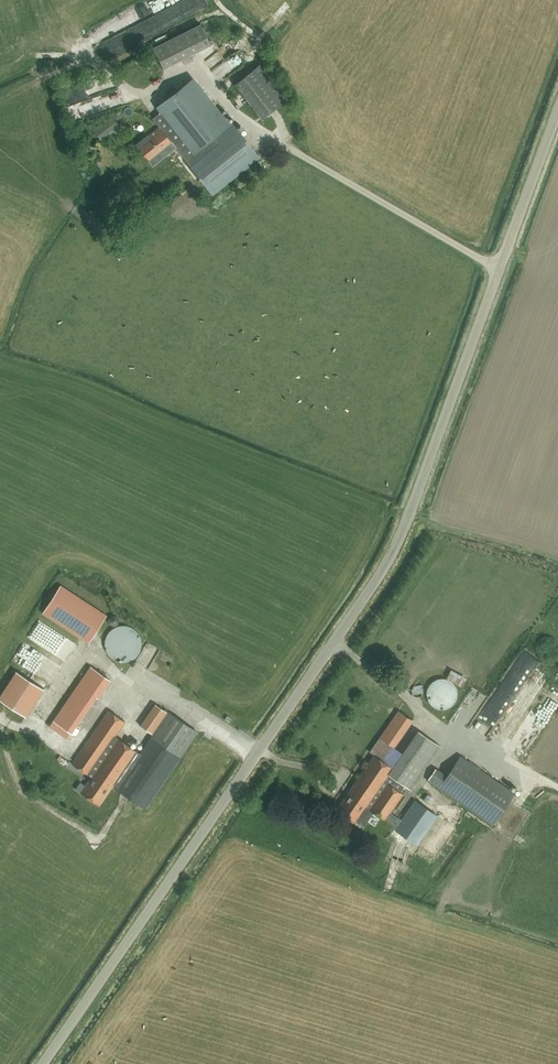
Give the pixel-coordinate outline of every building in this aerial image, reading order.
[(211,45),(201,24),(153,48),(163,69),(211,45)] [(225,62),(236,54),(233,51),(222,58),(225,62)] [(262,119),(286,99),(259,65),(234,84),(262,119)] [(160,112),(153,117),(153,118),(160,126),(159,127),(176,148),(213,195),(259,158),(232,123),(229,125),(192,79),(156,107),(160,112)] [(70,102),(74,116),(121,103),(117,89),(70,102)] [(102,140),(119,127),(111,117),(94,130),(102,140)] [(148,135),(136,144),(153,166),(176,148),(159,127),(149,135),(148,135)] [(42,613),(88,643),(106,615),(60,585),(42,613)] [(110,655),(115,659),(121,661),(126,661),(132,660),(136,656),(140,652),(141,646),(141,640),(139,634),(135,629),(129,626),(122,625),(116,627),(110,631),(107,636),(105,643),(106,649),(110,655)] [(525,677),(540,652),(527,644),(509,674),(517,679),(520,674),(525,677)] [(98,699),(110,680),(90,666),(53,721),(71,733),(96,697),(98,699)] [(536,670),(524,684),(533,692),(546,678),(536,670)] [(43,689),(16,671),(0,695),(0,700),(25,717),(43,689)] [(433,705),(438,708),(444,709),(451,706),(455,702),(457,696),(457,689),(454,684),(450,681),(444,679),(439,680),(434,682),(430,686),(428,691),(428,696),(430,701),(433,705)] [(473,695),(479,703),(486,697),(480,689),(473,695)] [(46,717),(50,720),(64,697),(60,695),(46,717)] [(80,793),(98,805),(112,785),(145,808),(198,733),(168,712),(168,713),(155,704),(140,726),(152,734),(139,753),(115,736),(125,722),(108,711),(71,764),(91,777),(80,793)] [(398,710),(370,752),(374,755),(336,810),(355,823),(355,822),(363,827),(373,813),(395,828),(390,836),(431,864),(456,829),(415,800),(401,820),(390,812),(403,794),(400,792),(404,786),(410,790),(440,746),(418,730),(392,767),(382,760),(392,746),(393,747),(412,720),(398,710)] [(514,794),(505,788),(459,756),(446,776),(435,768),(427,779),(493,824),(514,794)]
